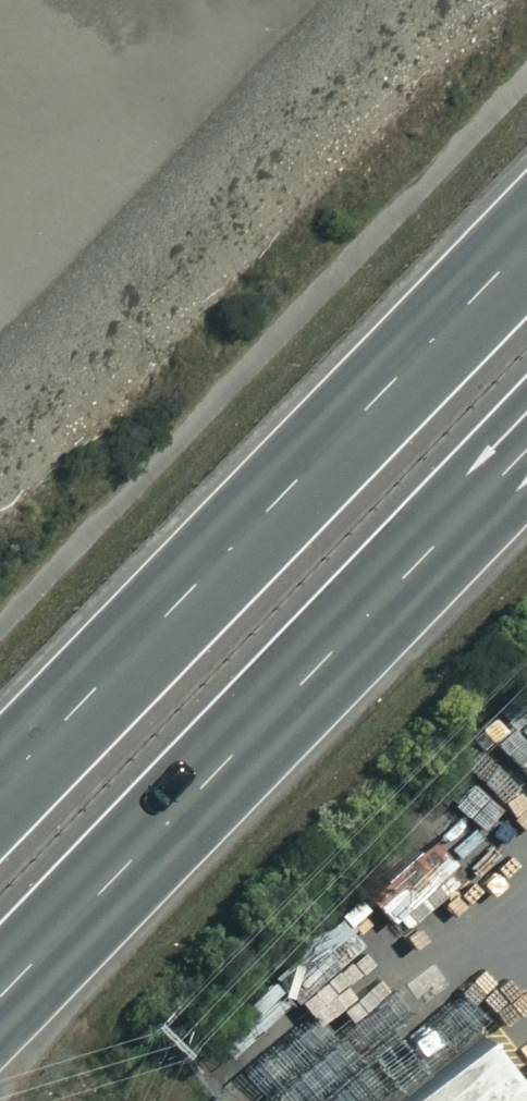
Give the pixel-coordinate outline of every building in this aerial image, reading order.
[(469,1023),(364,1100),(526,1100),(469,1023)]
